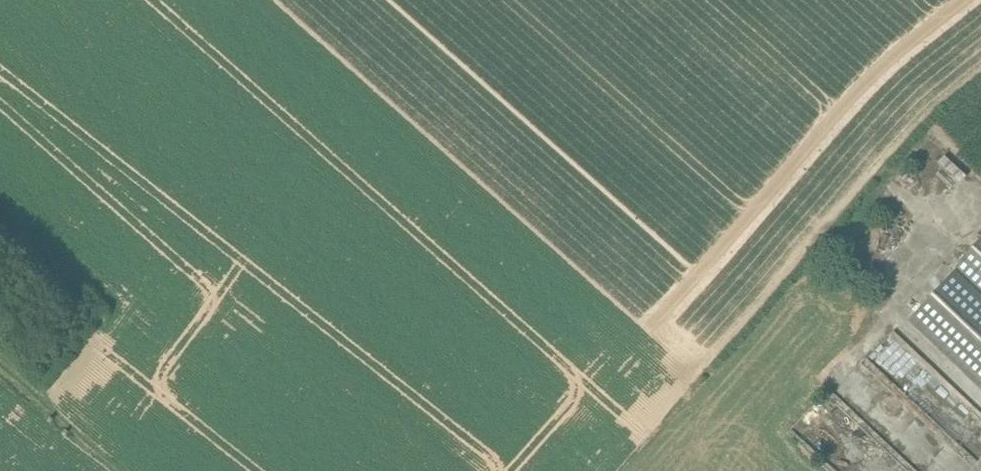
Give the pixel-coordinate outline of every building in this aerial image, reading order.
[(953,270),(954,271),(980,297),(980,240),(953,270)] [(954,271),(907,321),(980,391),(980,297),(954,271)]
